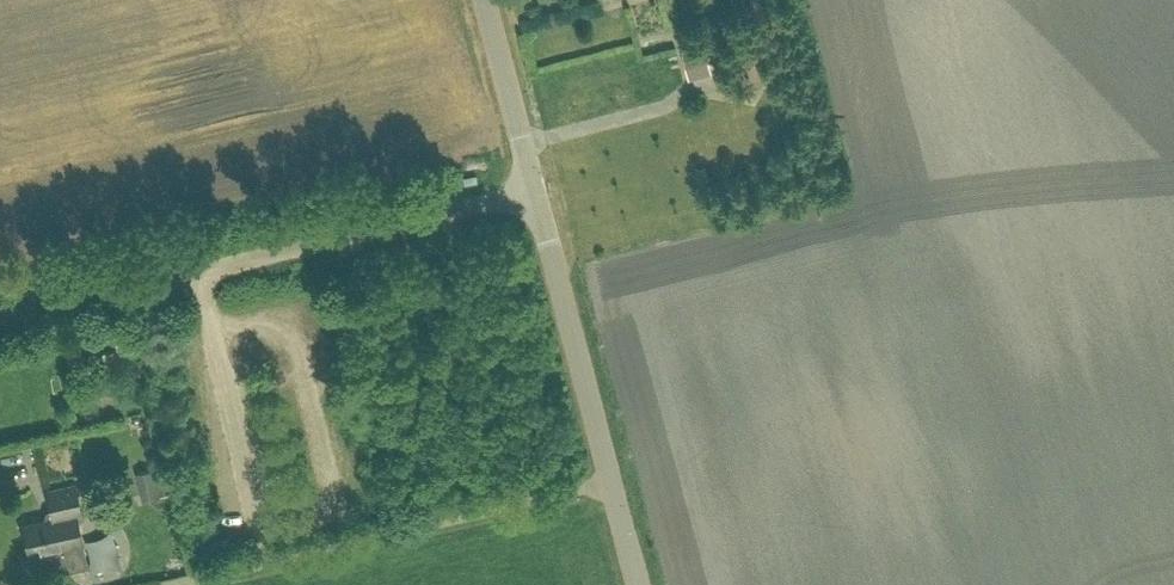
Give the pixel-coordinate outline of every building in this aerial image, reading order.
[(688,78),(711,71),(704,48),(682,54),(688,78)] [(145,502),(159,499),(153,471),(139,474),(145,502)] [(32,556),(33,556),(37,576),(66,569),(67,572),(91,567),(81,521),(85,521),(77,485),(48,492),(54,519),(25,526),(32,556)]
